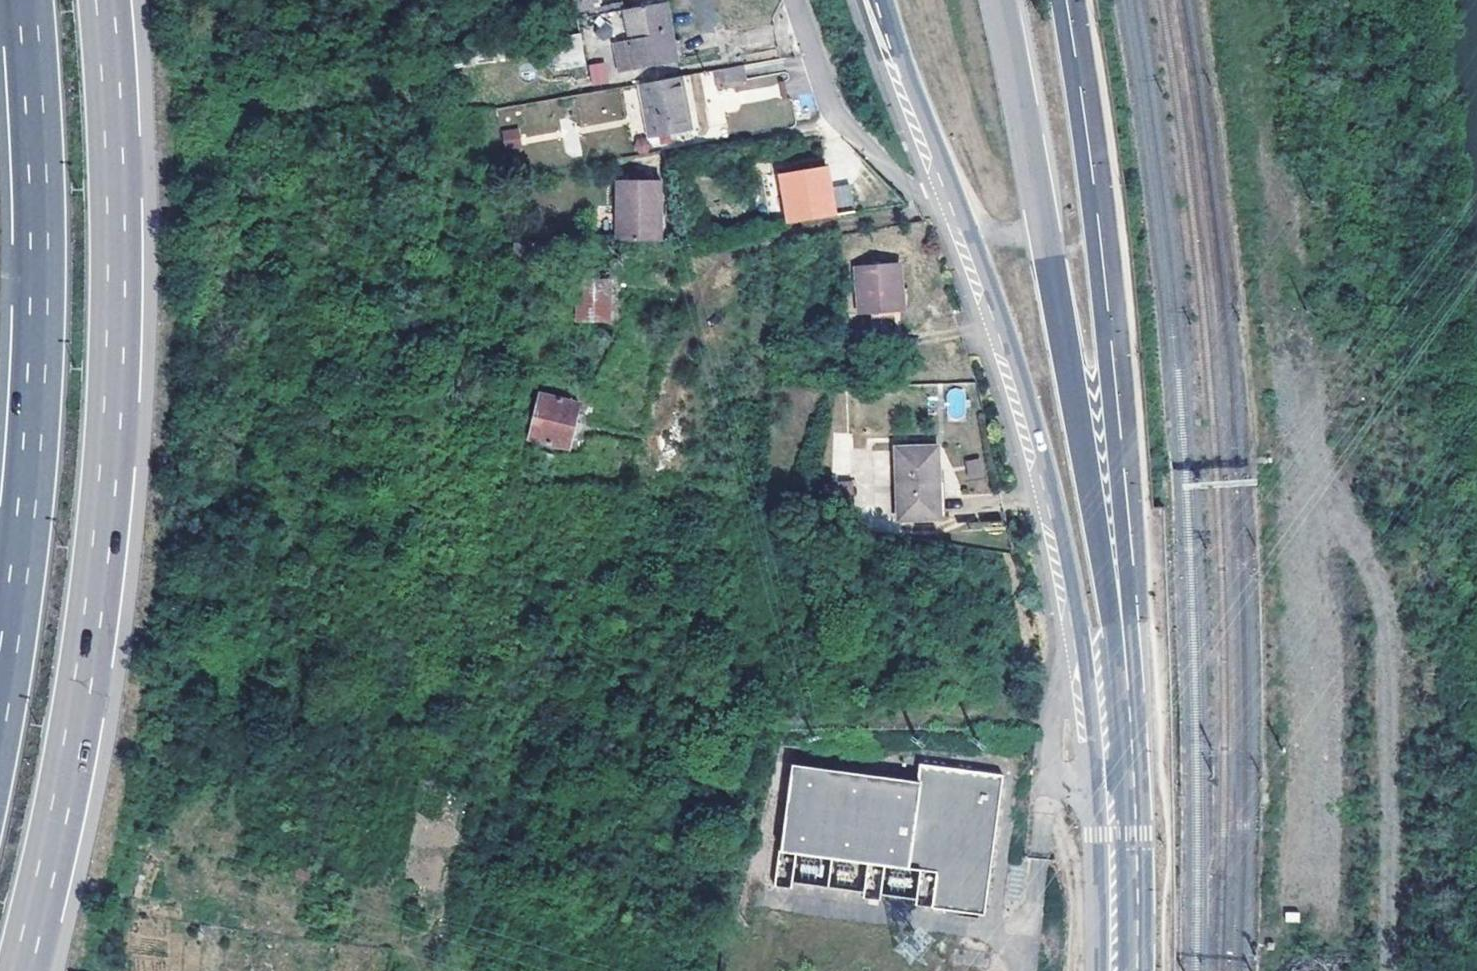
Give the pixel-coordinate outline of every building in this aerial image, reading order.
[(595,9),(595,0),(572,0),(573,11),(595,9)] [(623,70),(679,62),(670,4),(629,10),(634,43),(618,45),(623,70)] [(606,61),(589,64),(592,85),(609,83),(606,61)] [(747,64),(716,69),(718,83),(749,77),(747,64)] [(683,75),(643,82),(652,140),(693,132),(683,75)] [(576,128),(626,117),(618,85),(569,96),(576,128)] [(521,147),(518,128),(501,130),(504,149),(521,147)] [(777,172),(785,222),(837,214),(832,186),(829,163),(777,172)] [(620,241),(662,241),(662,202),(662,180),(620,180),(620,241)] [(850,183),(832,186),(837,214),(855,211),(850,183)] [(514,265),(518,298),(532,297),(528,242),(515,243),(514,265)] [(902,263),(860,266),(864,314),(904,312),(902,263)] [(611,322),(613,278),(580,277),(579,320),(611,322)] [(531,440),(571,448),(582,404),(542,395),(531,440)] [(846,474),(848,433),(834,432),(833,454),(834,454),(834,473),(846,474)] [(897,518),(936,517),(935,448),(895,448),(897,518)] [(981,457),(964,460),(970,492),(987,489),(981,457)] [(849,519),(850,480),(827,481),(828,520),(849,519)] [(920,781),(794,765),(783,850),(938,870),(933,908),(987,915),(1006,773),(922,762),(920,781)] [(855,864),(779,854),(775,880),(832,887),(834,878),(853,881),(855,864)]
